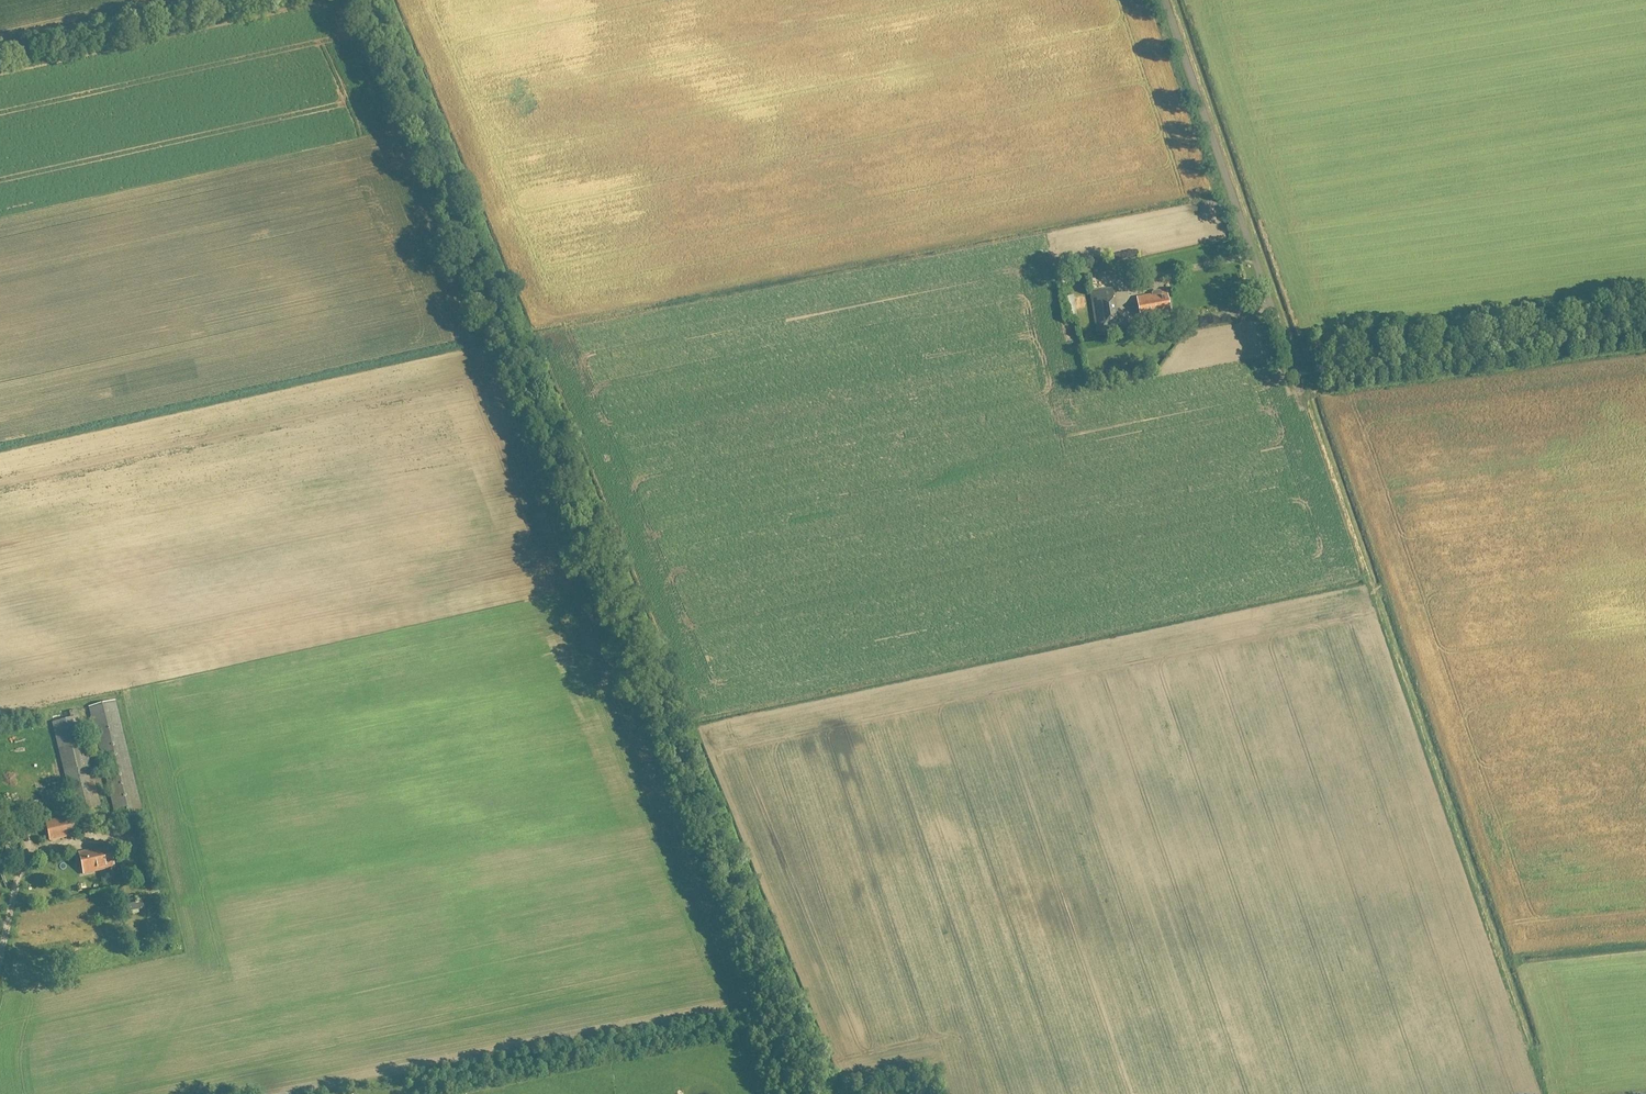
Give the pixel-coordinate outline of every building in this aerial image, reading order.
[(1094,337),(1123,333),(1121,321),(1116,322),(1112,289),(1088,293),(1094,337)] [(1151,296),(1136,299),(1140,322),(1170,317),(1166,293),(1161,294),(1160,293),(1158,292),(1152,293),(1151,295),(1151,296)] [(143,819),(115,702),(88,708),(116,825),(143,819)] [(78,834),(105,828),(76,711),(50,718),(78,834)] [(75,836),(70,818),(45,825),(49,842),(75,836)] [(114,868),(109,847),(79,854),(83,875),(114,868)] [(152,940),(167,937),(164,925),(149,928),(152,940)]
